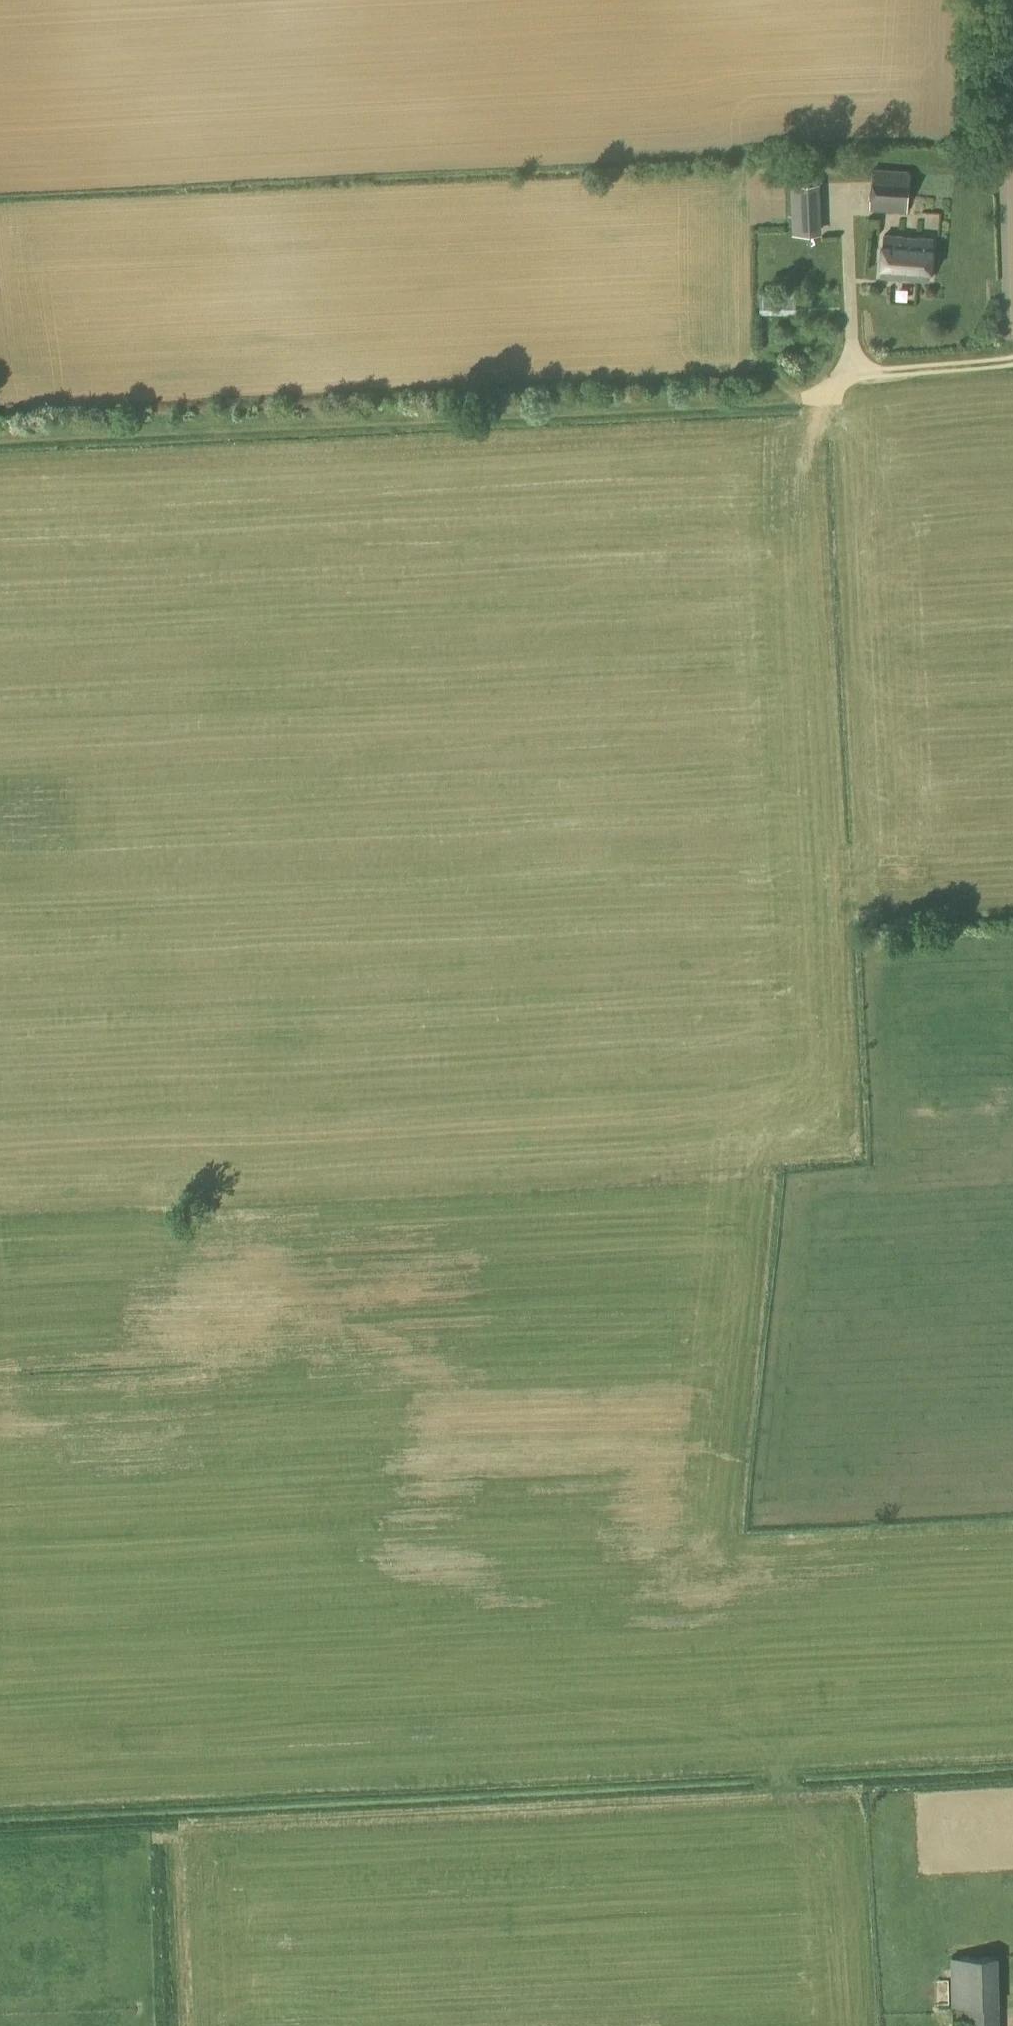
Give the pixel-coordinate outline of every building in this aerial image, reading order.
[(906,213),(910,173),(874,170),(870,210),(906,213)] [(819,220),(791,221),(791,222),(792,235),(820,234),(819,220)] [(929,280),(932,238),(884,235),(881,276),(929,280)] [(795,315),(795,291),(759,291),(759,315),(795,315)] [(998,1956),(950,1957),(951,2006),(965,2005),(965,2025),(1000,2025),(1000,2002),(999,2002),(998,1956)]
